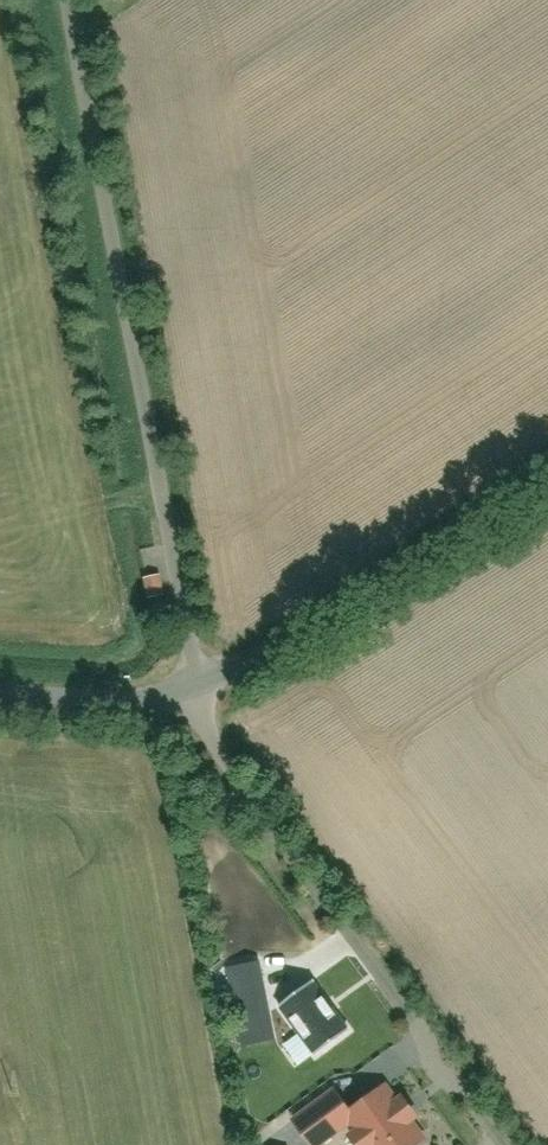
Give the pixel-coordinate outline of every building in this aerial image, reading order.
[(241,984),(250,1043),(276,1040),(267,981),(275,980),(272,955),(230,961),(233,985),(241,984)] [(283,1030),(308,1067),(360,1031),(327,983),(287,1009),(296,1022),(283,1030)] [(434,1140),(423,1126),(433,1119),(416,1097),(407,1104),(394,1088),(359,1115),(342,1093),(298,1126),(313,1144),(333,1144),(355,1129),(359,1133),(352,1138),(357,1144),(428,1144),(434,1140)]
